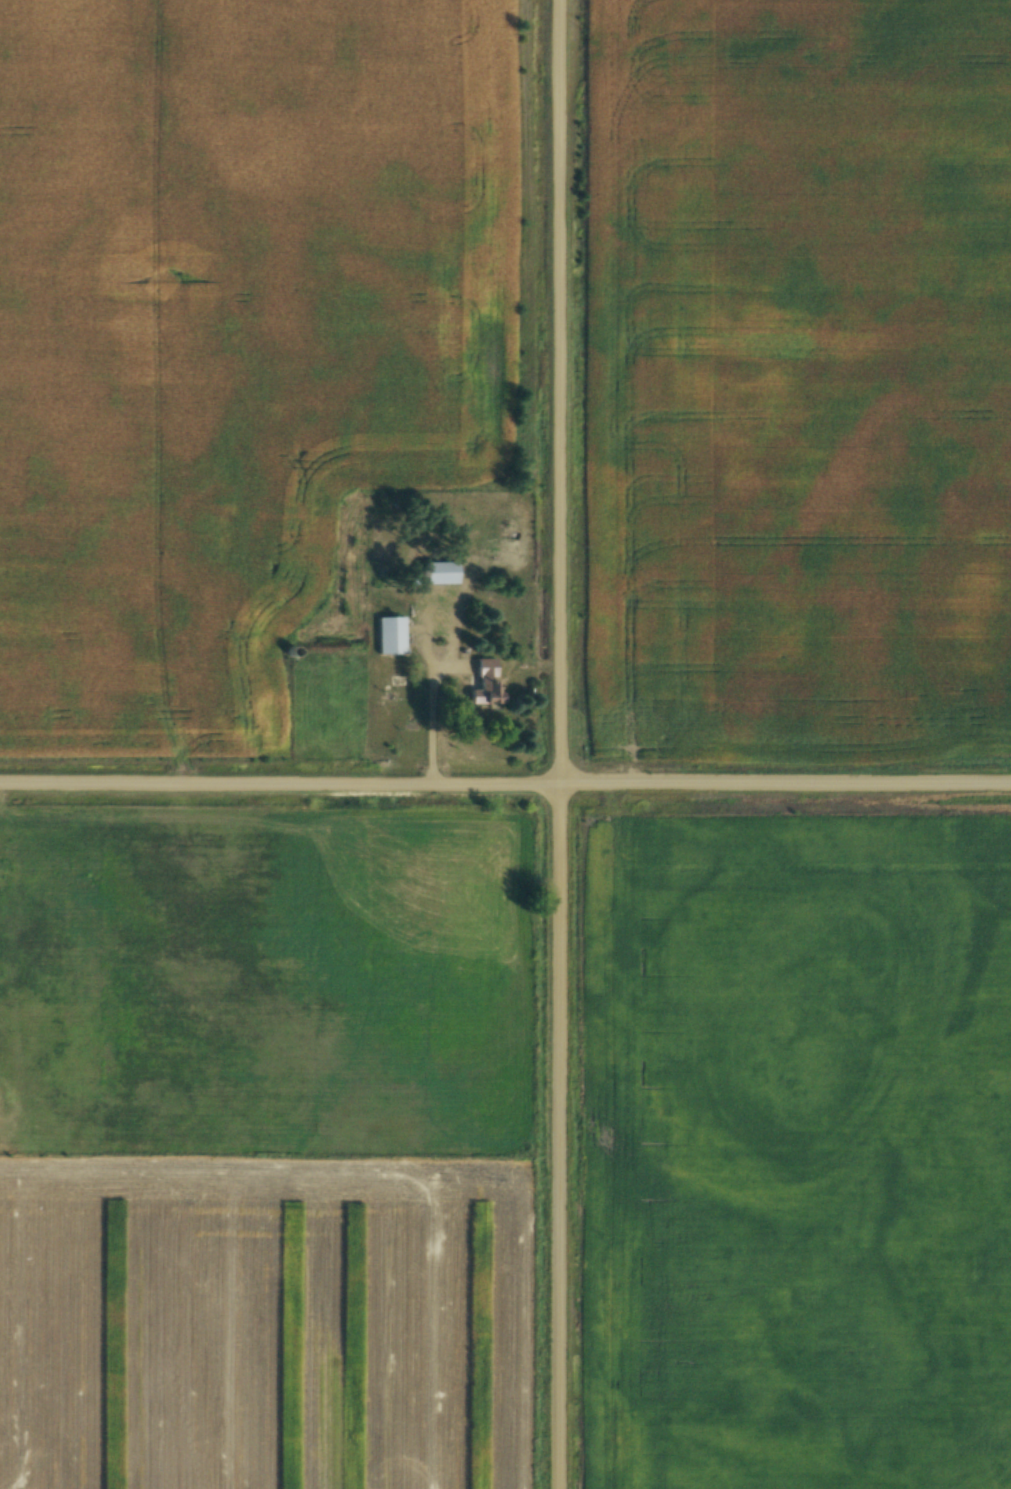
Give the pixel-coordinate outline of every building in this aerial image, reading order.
[(453,562),(420,562),(420,585),(453,585),(453,562)] [(404,618),(377,618),(377,655),(404,655),(404,618)] [(497,659),(477,659),(477,704),(497,704),(497,659)]
